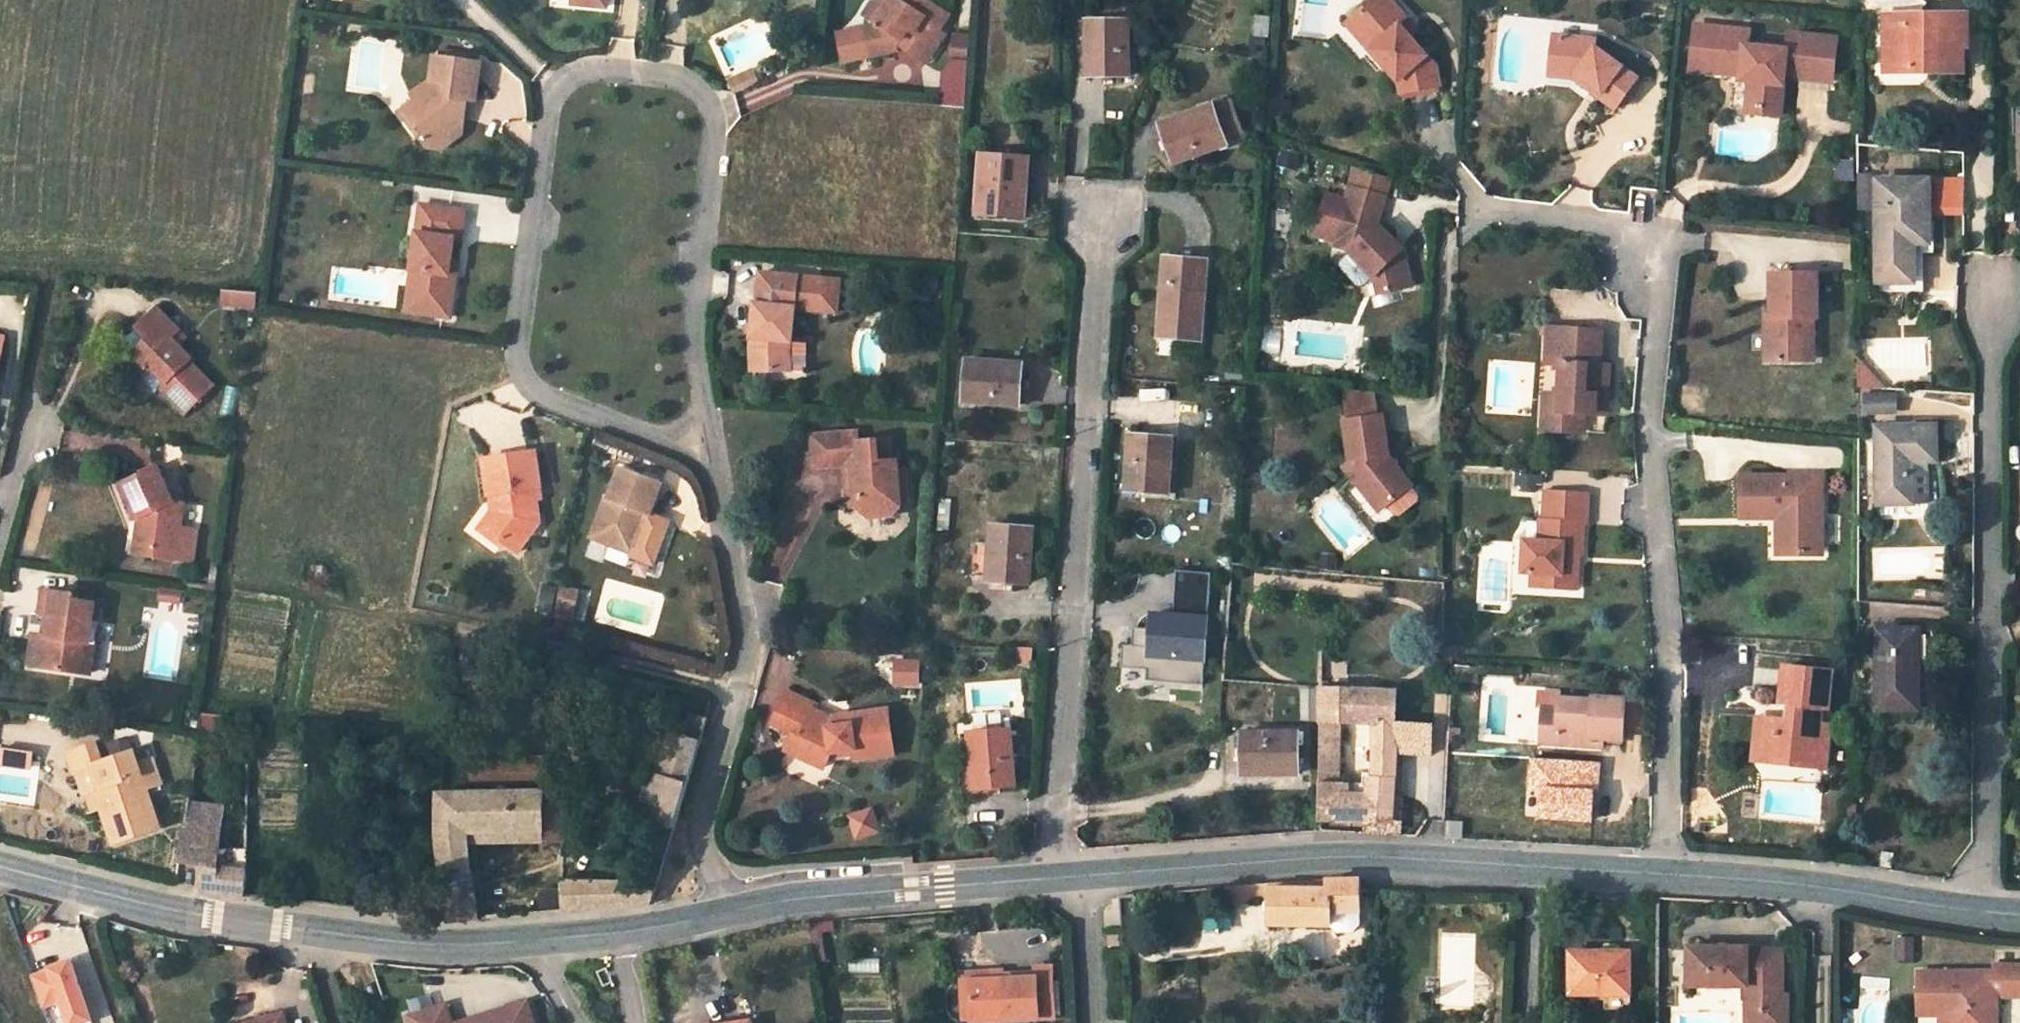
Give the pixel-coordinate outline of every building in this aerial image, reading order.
[(886,9),(876,24),(875,26),(864,28),(870,56),(895,50),(899,45),(903,40),(930,57),(945,34),(939,30),(950,14),(928,0),(884,0),(886,9)] [(864,16),(876,24),(886,9),(884,0),(875,0),(874,0),(864,16)] [(1391,0),(1374,0),(1354,17),(1379,45),(1371,51),(1399,82),(1402,95),(1441,86),(1437,66),(1412,39),(1401,26),(1408,20),(1391,0)] [(1125,5),(1087,6),(1088,21),(1126,19),(1125,5)] [(1969,47),(1969,14),(1908,14),(1908,26),(1885,26),(1885,72),(1915,71),(1915,60),(1928,60),(1928,63),(1965,63),(1965,47),(1969,47)] [(1885,14),(1885,26),(1908,26),(1908,14),(1885,14)] [(1271,37),(1272,17),(1259,16),(1257,36),(1271,37)] [(1354,17),(1347,24),(1371,51),(1379,45),(1354,17)] [(1088,21),(1086,21),(1088,76),(1131,75),(1130,19),(1126,19),(1088,21)] [(1408,20),(1401,26),(1412,39),(1420,32),(1408,20)] [(1710,23),(1692,21),(1691,31),(1709,33),(1710,23)] [(1832,74),(1836,31),(1800,28),(1798,46),(1786,45),(1786,42),(1745,40),(1746,25),(1710,23),(1709,33),(1691,31),(1690,54),(1707,55),(1706,67),(1726,68),(1727,62),(1740,63),(1740,70),(1739,75),(1749,75),(1747,98),(1759,99),(1758,108),(1779,109),(1784,66),(1796,67),(1796,71),(1832,74)] [(1800,28),(1787,27),(1786,42),(1786,45),(1798,46),(1800,28)] [(870,56),(864,28),(837,34),(843,62),(870,56)] [(1617,106),(1639,74),(1597,45),(1597,38),(1554,34),(1552,65),(1581,67),(1575,77),(1591,88),(1594,83),(1602,89),(1599,93),(1617,106)] [(903,40),(899,45),(927,62),(930,57),(903,40)] [(956,60),(944,70),(969,72),(971,41),(957,40),(956,60)] [(475,103),(480,63),(463,61),(452,59),(453,52),(440,51),(439,58),(434,57),(430,81),(410,97),(414,102),(427,118),(415,126),(423,136),(419,138),(427,149),(440,150),(461,135),(463,115),(459,115),(461,101),(465,101),(475,103)] [(464,54),(453,52),(452,59),(463,61),(464,54)] [(1707,55),(1690,54),(1689,66),(1706,67),(1707,55)] [(1915,71),(1927,71),(1928,63),(1928,60),(1915,60),(1915,71)] [(1928,63),(1927,71),(1964,72),(1965,63),(1928,63)] [(1551,75),(1575,77),(1581,67),(1552,65),(1551,75)] [(969,72),(944,70),(942,105),(967,107),(969,72)] [(752,72),(740,77),(746,89),(757,83),(752,72)] [(729,83),(734,94),(746,89),(740,77),(729,83)] [(1594,83),(1591,88),(1599,93),(1602,89),(1594,83)] [(1759,99),(1747,98),(1746,107),(1758,108),(1759,99)] [(1231,101),(1214,107),(1227,143),(1244,137),(1231,101)] [(400,113),(419,138),(423,136),(415,126),(427,118),(414,102),(400,113)] [(1214,105),(1161,123),(1176,163),(1228,145),(1227,143),(1214,107),(1214,105)] [(1303,156),(1286,151),(1282,166),(1299,170),(1303,156)] [(1029,157),(982,155),(978,214),(1025,217),(1029,157)] [(1407,249),(1381,223),(1389,195),(1387,195),(1392,177),(1358,168),(1355,181),(1356,182),(1355,186),(1353,186),(1348,205),(1329,199),(1319,235),(1342,241),(1341,247),(1353,251),(1379,277),(1384,294),(1417,285),(1407,249)] [(1963,214),(1963,176),(1943,176),(1942,213),(1963,214)] [(1929,179),(1877,180),(1879,281),(1915,281),(1915,244),(1930,245),(1929,179)] [(466,212),(422,207),(413,272),(423,273),(420,295),(428,296),(427,315),(452,319),(458,276),(451,275),(452,264),(455,240),(462,241),(466,212)] [(1208,260),(1167,257),(1161,337),(1202,340),(1208,260)] [(423,273),(413,272),(408,313),(427,315),(428,296),(420,295),(423,273)] [(1817,317),(1817,273),(1771,273),(1771,317),(1771,324),(1766,324),(1766,359),(1802,359),(1803,338),(1812,338),(1812,316),(1817,317)] [(1379,277),(1372,279),(1376,296),(1384,294),(1379,277)] [(839,297),(760,288),(758,304),(756,304),(751,349),(752,372),(782,371),(805,370),(805,342),(792,343),(794,324),(836,329),(839,297)] [(150,339),(126,363),(157,395),(162,389),(187,415),(215,387),(191,363),(193,360),(180,347),(173,340),(181,332),(158,309),(139,329),(150,339)] [(889,332),(897,340),(909,329),(902,321),(889,332)] [(1550,328),(1544,328),(1539,430),(1545,430),(1546,409),(1561,410),(1564,364),(1548,362),(1550,328)] [(1604,331),(1550,328),(1548,362),(1564,364),(1561,410),(1546,409),(1545,430),(1586,432),(1587,413),(1598,414),(1599,396),(1610,397),(1611,366),(1602,365),(1604,331)] [(188,339),(181,332),(173,340),(180,347),(188,339)] [(1812,338),(1803,338),(1802,359),(1812,358),(1812,338)] [(1023,364),(969,360),(965,401),(1020,405),(1023,364)] [(1882,395),(1857,370),(1857,382),(1871,395),(1882,395)] [(1871,395),(1857,382),(1858,395),(1871,395)] [(1378,387),(1350,386),(1357,415),(1381,411),(1378,387)] [(1871,395),(1858,395),(1857,415),(1882,415),(1882,395),(1871,395)] [(1586,432),(1608,434),(1610,397),(1599,396),(1598,414),(1587,413),(1586,432)] [(1396,461),(1387,410),(1381,411),(1357,415),(1351,416),(1358,457),(1352,462),(1368,481),(1373,476),(1395,502),(1396,501),(1403,509),(1408,510),(1425,496),(1425,491),(1418,482),(1420,481),(1404,462),(1396,461)] [(1936,426),(1878,427),(1879,504),(1914,503),(1914,461),(1937,460),(1936,426)] [(872,515),(892,514),(901,503),(901,500),(899,468),(898,457),(893,458),(891,437),(861,439),(860,431),(814,433),(817,465),(847,463),(862,462),(863,474),(856,477),(857,486),(848,486),(850,506),(860,505),(872,515)] [(1172,436),(1132,434),(1127,490),(1168,494),(1172,436)] [(183,446),(167,443),(164,459),(180,461),(183,446)] [(535,453),(483,461),(489,496),(490,496),(496,495),(499,514),(489,528),(507,541),(505,545),(518,554),(529,540),(527,526),(540,524),(536,501),(535,490),(540,489),(541,489),(535,453)] [(856,477),(863,474),(862,462),(847,463),(848,486),(857,486),(856,477)] [(608,497),(593,537),(614,545),(616,538),(637,546),(646,523),(642,521),(646,512),(652,515),(664,483),(622,466),(611,498),(608,497)] [(909,499),(906,467),(899,468),(901,500),(909,499)] [(179,551),(185,505),(174,503),(158,468),(122,484),(138,520),(142,517),(147,529),(139,532),(136,554),(159,557),(160,549),(179,551)] [(1821,548),(1821,475),(1741,475),(1741,517),(1777,516),(1777,553),(1803,553),(1803,548),(1821,548)] [(1395,502),(1373,476),(1368,481),(1389,506),(1395,502)] [(1591,494),(1548,492),(1546,521),(1543,520),(1541,541),(1526,540),(1524,573),(1534,574),(1548,574),(1546,588),(1578,591),(1580,565),(1571,565),(1571,556),(1580,556),(1583,557),(1585,524),(1589,524),(1591,494)] [(496,495),(490,496),(493,513),(480,531),(503,547),(507,541),(489,528),(499,514),(496,495)] [(937,530),(951,531),(953,504),(938,503),(937,530)] [(529,540),(540,524),(527,526),(529,540)] [(1030,583),(1032,528),(993,525),(991,542),(974,541),(971,574),(989,575),(989,580),(1030,583)] [(637,546),(616,538),(614,545),(635,553),(637,546)] [(159,557),(178,560),(179,551),(160,549),(159,557)] [(1346,552),(1332,552),(1332,566),(1346,566),(1346,552)] [(1580,565),(1580,556),(1571,556),(1571,565),(1580,565)] [(1233,558),(1224,557),(1222,573),(1232,574),(1233,563),(1233,558)] [(1179,594),(1211,596),(1213,572),(1181,570),(1179,594)] [(1548,574),(1534,574),(1533,588),(1546,588),(1548,574)] [(184,591),(164,587),(162,600),(182,603),(184,591)] [(43,633),(42,638),(38,665),(38,668),(81,674),(82,670),(83,658),(90,659),(94,622),(97,601),(77,598),(78,594),(75,594),(52,590),(44,589),(41,616),(52,617),(49,635),(43,633)] [(1175,616),(1209,618),(1211,596),(1179,594),(1176,594),(1175,616)] [(561,600),(557,618),(573,620),(576,602),(561,600)] [(1175,616),(1154,614),(1153,628),(1151,657),(1206,661),(1209,618),(1175,616)] [(90,659),(83,658),(82,670),(93,672),(100,623),(94,622),(90,659)] [(1151,657),(1153,628),(1138,627),(1137,640),(1134,639),(1134,645),(1125,645),(1123,668),(1148,670),(1148,681),(1204,685),(1206,661),(1151,657)] [(1918,709),(1919,630),(1878,629),(1878,709),(1918,709)] [(38,665),(42,638),(35,637),(31,664),(38,665)] [(1032,648),(1015,647),(1014,664),(1031,666),(1032,648)] [(893,658),(893,684),(920,684),(920,658),(893,658)] [(1829,713),(1833,673),(1785,668),(1782,706),(1796,707),(1795,720),(1768,717),(1763,761),(1785,764),(1785,758),(1803,760),(1802,765),(1825,768),(1829,725),(1817,724),(1818,713),(1829,713)] [(1754,670),(1754,682),(1777,682),(1777,670),(1754,670)] [(609,676),(606,690),(631,695),(631,690),(634,681),(609,676)] [(666,698),(668,688),(634,681),(631,690),(666,698)] [(1554,745),(1581,746),(1581,737),(1601,738),(1621,739),(1623,697),(1624,683),(1605,681),(1604,696),(1591,696),(1591,698),(1557,696),(1557,705),(1540,704),(1539,732),(1555,733),(1554,745)] [(1397,723),(1397,691),(1366,689),(1355,688),(1322,686),(1321,720),(1320,781),(1320,818),(1347,819),(1369,819),(1368,835),(1401,837),(1402,820),(1393,820),(1396,752),(1397,723)] [(790,749),(826,766),(833,751),(858,749),(859,759),(897,753),(891,708),(853,713),(855,724),(831,727),(831,722),(815,714),(817,708),(819,705),(790,691),(777,721),(797,732),(790,749)] [(831,727),(855,724),(853,713),(833,716),(817,708),(815,714),(831,722),(831,727)] [(708,720),(691,715),(683,738),(672,735),(659,777),(652,776),(641,819),(662,824),(675,829),(708,720)] [(1768,717),(1759,717),(1756,761),(1763,761),(1768,717)] [(1433,753),(1435,724),(1397,723),(1396,752),(1433,753)] [(1010,730),(970,733),(974,787),(1015,784),(1010,730)] [(1299,732),(1244,732),(1244,773),(1299,773),(1299,732)] [(1538,743),(1554,745),(1555,733),(1539,732),(1539,734),(1538,743)] [(1581,746),(1601,747),(1601,738),(1581,737),(1581,746)] [(93,743),(65,753),(71,771),(75,770),(89,765),(98,792),(94,794),(98,806),(110,842),(156,826),(143,786),(159,781),(150,757),(135,762),(131,751),(99,762),(93,743)] [(1596,762),(1531,761),(1529,818),(1595,819),(1596,762)] [(550,762),(473,763),(473,783),(550,782),(550,762)] [(89,765),(75,770),(94,807),(98,806),(94,794),(98,792),(89,765)] [(478,919),(469,842),(566,841),(570,791),(441,794),(440,837),(448,921),(451,921),(478,919)] [(218,866),(210,865),(218,804),(191,799),(187,824),(185,824),(179,863),(201,868),(199,893),(245,898),(247,869),(218,866)] [(227,806),(218,804),(210,865),(218,866),(227,806)] [(1848,813),(1857,813),(1857,805),(1848,805),(1848,813)] [(662,824),(644,883),(659,883),(675,829),(662,824)] [(1895,854),(1884,853),(1882,865),(1893,866),(1895,854)] [(1326,880),(1271,884),(1271,898),(1271,925),(1330,924),(1335,934),(1351,933),(1357,926),(1357,913),(1359,912),(1359,889),(1359,879),(1326,880)] [(562,882),(564,911),(653,903),(659,883),(644,883),(562,882)] [(1225,887),(1226,902),(1271,898),(1271,884),(1259,885),(1231,886),(1225,887)] [(1122,934),(1109,934),(1109,945),(1123,945),(1122,934)] [(1748,984),(1748,1005),(1764,1004),(1764,1022),(1788,1022),(1788,991),(1784,991),(1784,947),(1748,947),(1748,944),(1689,944),(1689,983),(1748,984)] [(1601,952),(1572,952),(1571,993),(1606,994),(1606,1007),(1630,1007),(1630,959),(1601,958),(1601,952)] [(70,958),(44,968),(57,1002),(65,1022),(80,1022),(92,1019),(70,958)] [(1997,963),(1997,970),(1920,968),(1919,1012),(1941,1012),(1956,1012),(1956,1022),(1998,1022),(1998,1011),(1989,1002),(1989,994),(1998,995),(2019,995),(2019,963),(1997,963)] [(45,1006),(57,1002),(44,968),(33,972),(45,1006)] [(1053,968),(1037,969),(1038,978),(1053,977),(1053,968)] [(971,973),(962,974),(964,1020),(973,1019),(971,981),(1003,979),(1003,972),(971,973)] [(1003,979),(971,981),(973,1019),(1040,1016),(1056,1015),(1053,977),(1038,978),(1003,979)] [(528,1000),(506,1007),(507,1010),(491,1015),(490,1012),(456,1022),(535,1022),(528,1000)] [(410,1016),(413,1022),(453,1022),(447,1004),(410,1016)] [(1748,1022),(1764,1022),(1764,1004),(1748,1005),(1748,1022)] [(276,1014),(279,1022),(286,1022),(282,1012),(276,1014)] [(1941,1012),(1941,1022),(1956,1022),(1956,1012),(1941,1012)] [(245,1022),(279,1022),(276,1014),(245,1022)]
